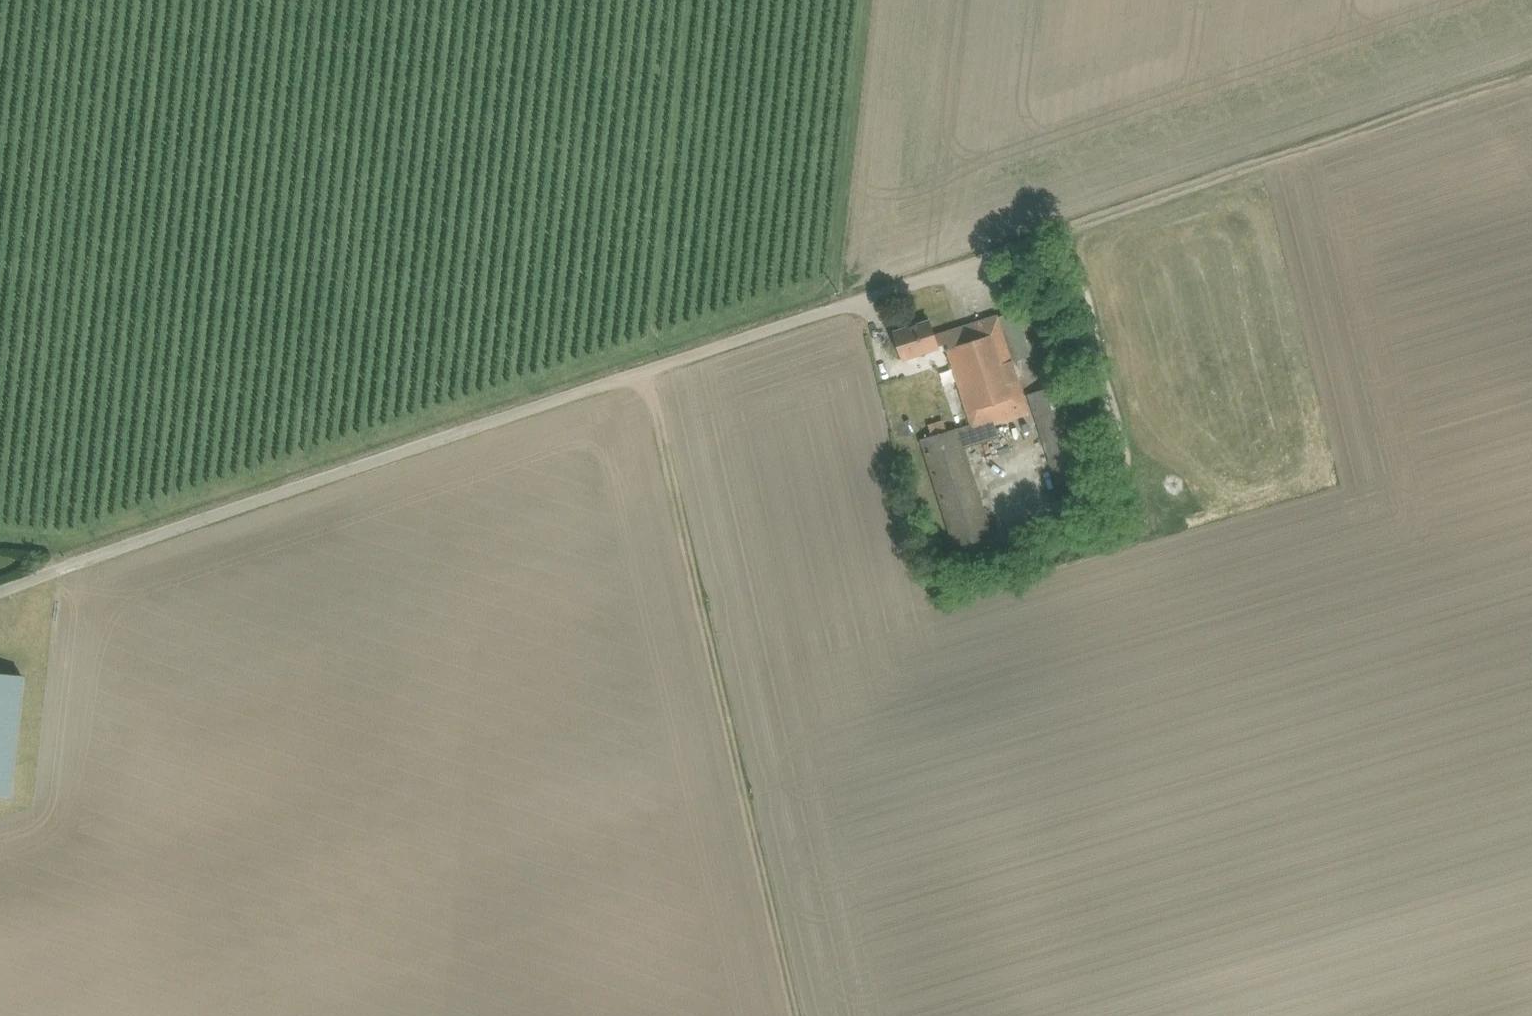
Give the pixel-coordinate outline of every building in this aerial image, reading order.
[(930,320),(895,332),(904,359),(947,345),(972,423),(922,439),(956,548),(993,536),(972,469),(980,467),(973,446),(999,437),(995,424),(1029,413),(1013,362),(1032,355),(1016,311),(936,336),(930,320)] [(1064,383),(1029,395),(1061,495),(1096,483),(1064,383)] [(10,795),(23,676),(0,673),(0,794),(10,795)]
